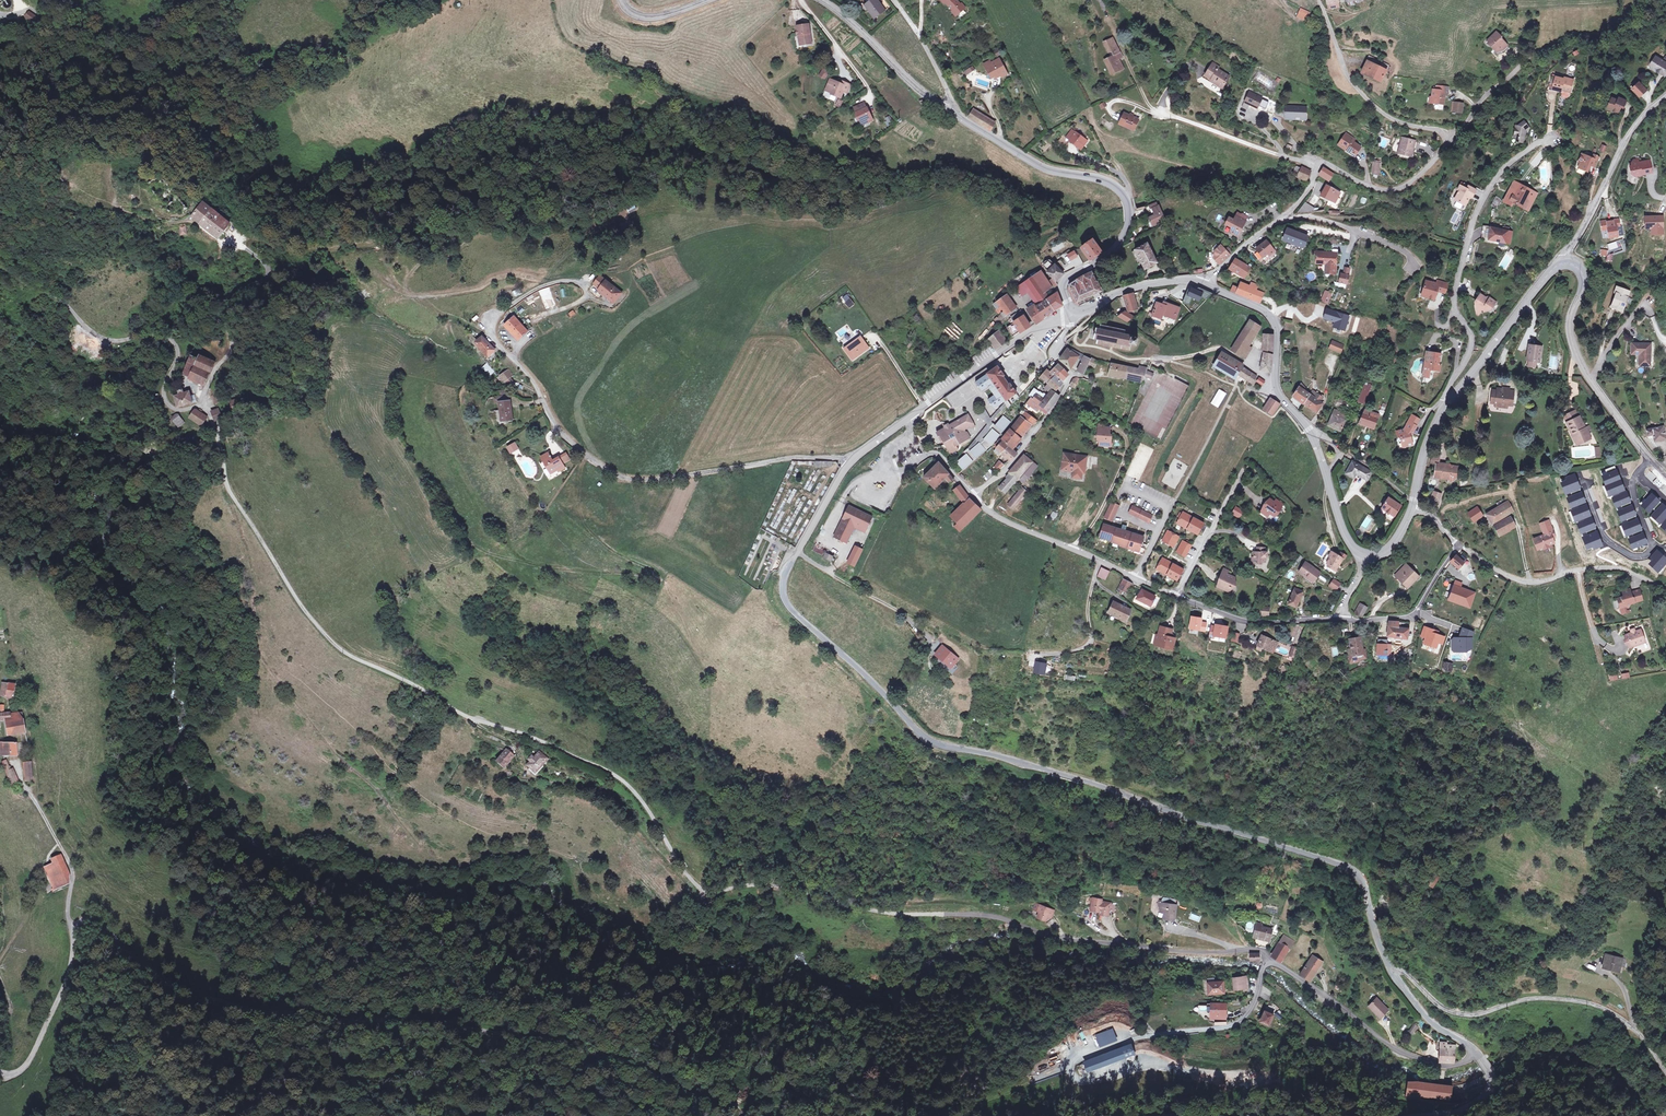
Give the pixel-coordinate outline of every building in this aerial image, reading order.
[(878,0),(868,0),(864,3),(874,17),(885,9),(878,0)] [(945,2),(949,6),(957,15),(964,8),(957,0),(943,0),(945,2)] [(1338,0),(1325,0),(1326,10),(1340,8),(1338,0)] [(1104,11),(1108,9),(1105,1),(1100,3),(1104,11)] [(1125,17),(1120,7),(1112,11),(1116,21),(1125,17)] [(1306,21),(1310,12),(1300,8),(1296,17),(1306,21)] [(40,17),(29,10),(25,16),(37,23),(40,17)] [(809,34),(811,33),(809,24),(798,26),(798,30),(797,30),(798,35),(799,35),(800,40),(801,40),(803,45),(812,43),(811,37),(810,37),(809,34)] [(1503,36),(1498,32),(1489,40),(1494,45),(1492,47),(1497,52),(1502,49),(1504,50),(1509,45),(1503,39),(1503,36)] [(1123,58),(1113,40),(1105,44),(1110,51),(1113,49),(1116,54),(1106,60),(1109,65),(1110,64),(1115,73),(1124,67),(1120,60),(1123,58)] [(1502,49),(1497,52),(1497,53),(1498,55),(1506,52),(1511,48),(1509,45),(1504,50),(1502,49)] [(1665,70),(1665,59),(1660,55),(1655,63),(1656,68),(1660,70),(1661,70),(1664,71),(1665,70)] [(984,64),(987,70),(990,68),(995,76),(992,78),(991,80),(1001,82),(1002,78),(1001,77),(999,74),(1001,73),(1003,76),(1008,74),(999,60),(991,64),(990,61),(984,64)] [(1387,69),(1369,60),(1362,73),(1380,83),(1387,69)] [(1220,67),(1213,63),(1207,74),(1213,77),(1211,81),(1222,89),(1229,77),(1219,69),(1220,67)] [(1565,78),(1565,80),(1557,77),(1556,79),(1553,90),(1562,93),(1562,94),(1562,96),(1562,97),(1567,99),(1569,98),(1569,96),(1570,96),(1571,93),(1574,81),(1565,78)] [(851,85),(844,82),(842,85),(840,83),(831,80),(827,91),(833,94),(832,95),(838,97),(839,96),(842,97),(845,92),(848,93),(851,85)] [(1639,84),(1633,89),(1636,93),(1643,88),(1639,84)] [(1449,88),(1438,87),(1438,91),(1434,91),(1432,103),(1444,104),(1445,99),(1443,98),(1443,95),(1448,95),(1449,88)] [(1643,88),(1636,93),(1640,97),(1647,91),(1644,87),(1643,88)] [(1263,104),(1265,98),(1252,93),(1247,102),(1261,109),(1263,104)] [(1271,101),(1265,98),(1263,104),(1268,107),(1270,106),(1271,102),(1271,101)] [(1618,114),(1620,110),(1621,108),(1625,110),(1628,102),(1620,99),(1618,101),(1613,99),(1608,110),(1618,114)] [(1104,101),(1099,105),(1102,109),(1107,105),(1104,101)] [(1463,104),(1454,103),(1452,111),(1462,113),(1463,104)] [(856,108),(862,122),(868,120),(869,123),(874,120),(868,108),(867,109),(865,104),(856,108)] [(1287,110),(1288,121),(1297,121),(1297,119),(1307,119),(1307,109),(1287,110)] [(974,120),(978,113),(973,110),(969,117),(974,120)] [(978,113),(974,120),(991,131),(995,124),(978,113)] [(1124,113),(1120,123),(1122,124),(1134,129),(1139,119),(1133,117),(1130,116),(1124,113)] [(1526,132),(1530,129),(1525,123),(1521,125),(1521,128),(1516,127),(1514,138),(1517,139),(1517,143),(1524,144),(1526,132)] [(1068,136),(1071,139),(1076,132),(1072,130),(1068,136)] [(1082,136),(1076,132),(1071,139),(1070,140),(1072,142),(1073,141),(1080,146),(1083,142),(1085,144),(1088,140),(1082,136)] [(1346,136),(1341,143),(1350,149),(1348,151),(1357,157),(1363,147),(1355,142),(1357,140),(1352,136),(1350,138),(1346,136)] [(1404,138),(1400,154),(1405,154),(1405,152),(1409,153),(1410,150),(1414,151),(1416,141),(1404,138)] [(1350,149),(1341,143),(1340,145),(1348,151),(1350,149)] [(1579,163),(1581,164),(1579,168),(1588,172),(1590,166),(1595,168),(1599,158),(1595,156),(1593,159),(1582,155),(1579,163)] [(1629,173),(1634,176),(1643,174),(1643,173),(1651,172),(1648,160),(1637,162),(1637,159),(1632,159),(1629,163),(1629,165),(1631,171),(1629,173)] [(1381,167),(1373,166),(1373,169),(1373,174),(1380,175),(1381,167)] [(1324,167),(1320,172),(1329,180),(1333,175),(1324,167)] [(1310,171),(1302,168),(1299,176),(1307,179),(1310,171)] [(1515,180),(1507,195),(1511,197),(1508,203),(1511,205),(1513,202),(1528,210),(1537,193),(1515,180)] [(1319,196),(1324,185),(1317,182),(1312,194),(1319,196)] [(1340,193),(1326,185),(1321,196),(1334,203),(1340,193)] [(1460,193),(1455,202),(1465,207),(1470,198),(1472,199),(1476,192),(1468,188),(1467,191),(1463,189),(1461,187),(1458,191),(1460,193)] [(1497,208),(1501,200),(1496,197),(1491,205),(1497,208)] [(218,238),(230,225),(203,202),(190,217),(218,238)] [(1305,203),(1296,214),(1306,211),(1312,211),(1313,209),(1305,203)] [(1149,217),(1153,226),(1160,224),(1157,218),(1163,216),(1158,205),(1157,206),(1151,209),(1150,209),(1153,215),(1149,217)] [(1601,228),(1606,226),(1608,232),(1616,229),(1614,223),(1619,221),(1615,212),(1597,219),(1601,228)] [(1245,220),(1236,215),(1234,219),(1230,217),(1227,224),(1232,227),(1230,232),(1239,236),(1246,220),(1245,220)] [(1661,216),(1645,217),(1645,227),(1651,227),(1651,233),(1661,233),(1661,216)] [(1487,240),(1488,229),(1488,227),(1482,226),(1480,239),(1487,240)] [(1503,231),(1488,229),(1487,240),(1507,243),(1509,235),(1510,228),(1504,227),(1503,231)] [(1299,233),(1288,229),(1284,240),(1297,245),(1296,247),(1302,249),(1308,234),(1302,231),(1301,235),(1298,234),(1299,233)] [(1093,240),(1083,247),(1091,259),(1102,252),(1093,240)] [(1619,240),(1608,244),(1611,253),(1622,249),(1619,240)] [(1274,249),(1267,241),(1257,249),(1263,257),(1269,253),(1274,249)] [(1158,263),(1147,244),(1132,251),(1143,271),(1158,263)] [(1216,260),(1220,264),(1234,251),(1229,247),(1226,250),(1221,245),(1216,250),(1216,254),(1217,255),(1214,258),(1216,260)] [(1338,253),(1319,252),(1318,263),(1327,264),(1326,274),(1336,274),(1338,253)] [(1236,258),(1230,268),(1245,277),(1251,266),(1236,258)] [(1044,264),(1047,268),(1053,263),(1050,259),(1044,264)] [(642,262),(629,270),(635,280),(648,271),(642,262)] [(1064,274),(1055,265),(1047,273),(1053,278),(1056,282),(1064,274)] [(1018,289),(1022,296),(1030,291),(1047,281),(1042,273),(1018,289)] [(1072,284),(1070,285),(1078,302),(1085,299),(1101,291),(1093,274),(1085,279),(1084,276),(1076,281),(1075,280),(1071,282),(1072,284)] [(1350,276),(1343,275),(1341,283),(1348,284),(1350,276)] [(619,292),(600,277),(595,284),(600,288),(599,290),(612,300),(619,292)] [(1056,282),(1053,278),(1050,280),(1056,287),(1059,284),(1056,282)] [(1030,291),(1039,305),(1035,307),(1033,305),(1028,308),(1037,322),(1062,304),(1058,293),(1048,300),(1043,292),(1052,287),(1047,281),(1030,291)] [(1442,292),(1444,283),(1438,281),(1437,284),(1426,281),(1423,292),(1428,293),(1427,298),(1435,300),(1438,291),(1442,292)] [(1234,287),(1231,292),(1237,294),(1237,293),(1251,299),(1255,289),(1258,290),(1260,285),(1253,282),(1251,287),(1241,283),(1238,289),(1234,287)] [(1631,292),(1618,287),(1616,293),(1618,293),(1614,305),(1620,306),(1619,310),(1625,311),(1631,292)] [(1191,288),(1190,290),(1189,289),(1183,302),(1190,305),(1192,299),(1197,300),(1200,302),(1202,297),(1207,299),(1213,294),(1200,288),(1199,291),(1191,288)] [(1265,292),(1258,290),(1255,289),(1251,299),(1261,303),(1265,292)] [(1325,290),(1320,302),(1328,304),(1332,292),(1325,290)] [(1101,291),(1085,299),(1086,303),(1095,299),(1103,295),(1101,291)] [(1139,309),(1134,294),(1125,296),(1130,312),(1139,309)] [(999,301),(1007,314),(1016,308),(1008,295),(999,301)] [(1476,312),(1480,312),(1481,310),(1483,312),(1487,311),(1489,308),(1491,309),(1495,302),(1488,298),(1486,299),(1479,295),(1475,301),(1477,302),(1475,306),(1476,312)] [(851,299),(846,303),(850,308),(854,304),(851,299)] [(1166,307),(1158,304),(1153,316),(1162,319),(1163,316),(1176,320),(1180,309),(1167,304),(1166,307)] [(1346,331),(1349,314),(1325,309),(1323,320),(1334,322),(1332,328),(1346,331)] [(1012,318),(1014,322),(1024,316),(1021,311),(1012,318)] [(1126,312),(1119,316),(1128,322),(1134,317),(1126,312)] [(526,331),(513,316),(506,323),(517,338),(526,331)] [(1024,316),(1014,322),(1020,331),(1021,332),(1030,325),(1024,316)] [(1251,320),(1243,332),(1252,338),(1260,326),(1251,320)] [(1293,321),(1284,320),(1286,329),(1294,331),(1293,321)] [(1012,335),(1020,331),(1014,322),(1007,327),(1012,335)] [(1126,331),(1101,325),(1100,329),(1097,329),(1096,334),(1095,339),(1098,340),(1098,344),(1131,351),(1132,345),(1138,346),(1139,339),(1133,338),(1134,336),(1125,334),(1126,331)] [(1008,341),(999,331),(989,339),(996,349),(1008,341)] [(1252,338),(1243,332),(1240,339),(1248,344),(1252,338)] [(1274,334),(1265,335),(1265,350),(1264,358),(1261,368),(1271,371),(1273,360),(1274,351),(1274,334)] [(869,348),(862,338),(845,350),(852,360),(869,348)] [(476,343),(488,354),(494,349),(487,343),(481,339),(476,343)] [(1248,344),(1240,339),(1232,350),(1246,358),(1250,351),(1246,348),(1248,344)] [(1332,340),(1328,349),(1341,354),(1345,345),(1332,340)] [(1641,356),(1641,365),(1652,365),(1653,344),(1634,343),(1634,354),(1642,354),(1642,356),(1641,356)] [(1542,346),(1531,344),(1528,358),(1529,358),(1528,364),(1536,365),(1537,360),(1540,360),(1542,346)] [(1079,357),(1081,354),(1072,349),(1071,351),(1067,349),(1061,359),(1071,369),(1079,357)] [(1438,365),(1441,366),(1442,354),(1440,354),(1439,358),(1436,358),(1437,353),(1428,352),(1424,377),(1429,378),(1431,370),(1437,371),(1438,365)] [(205,387),(217,362),(200,354),(198,359),(190,355),(182,373),(189,377),(188,378),(205,387)] [(1237,362),(1223,354),(1214,368),(1235,379),(1238,374),(1242,369),(1235,365),(1237,362)] [(1091,358),(1085,356),(1083,360),(1078,372),(1085,375),(1088,364),(1090,360),(1091,358)] [(1091,358),(1090,360),(1088,364),(1094,366),(1099,360),(1091,358)] [(1244,366),(1237,362),(1235,365),(1242,369),(1238,374),(1241,376),(1246,369),(1243,367),(1244,366)] [(486,363),(482,368),(491,375),(495,371),(486,363)] [(1141,369),(1113,364),(1110,374),(1143,381),(1146,375),(1152,378),(1154,372),(1148,370),(1149,367),(1141,366),(1141,369)] [(1064,369),(1060,365),(1051,373),(1046,371),(1041,377),(1049,384),(1046,388),(1050,391),(1053,387),(1055,390),(1062,384),(1064,381),(1062,380),(1068,376),(1064,369)] [(1004,376),(998,367),(977,381),(983,391),(990,386),(996,394),(989,399),(995,408),(1004,402),(1005,403),(1006,405),(1008,408),(1011,406),(1007,400),(1012,396),(1015,401),(1019,397),(1016,394),(1017,393),(1010,384),(1009,385),(1003,376),(1004,376)] [(506,368),(497,375),(500,380),(509,374),(506,368)] [(1252,372),(1246,369),(1241,376),(1244,378),(1245,376),(1248,378),(1249,377),(1252,378),(1251,380),(1252,380),(1256,375),(1252,372)] [(1076,388),(1080,378),(1077,377),(1076,380),(1074,380),(1071,386),(1076,388)] [(1170,422),(1188,386),(1173,378),(1167,390),(1172,392),(1160,417),(1170,422)] [(1365,405),(1373,385),(1365,381),(1357,402),(1365,405)] [(1304,404),(1311,394),(1312,393),(1302,384),(1294,396),(1304,404)] [(953,408),(975,395),(970,385),(964,388),(966,390),(965,391),(966,393),(962,395),(959,390),(951,395),(950,395),(947,397),(953,408)] [(1509,390),(1509,388),(1503,387),(1502,391),(1493,390),(1491,404),(1512,406),(1514,390),(1509,390)] [(193,404),(190,392),(183,393),(182,388),(177,389),(179,394),(175,395),(178,408),(193,404)] [(499,402),(510,401),(508,389),(497,390),(498,395),(494,397),(495,402),(499,402)] [(1055,396),(1051,393),(1046,400),(1037,394),(1039,391),(1035,389),(1031,396),(1035,398),(1034,400),(1031,398),(1029,401),(1040,408),(1041,406),(1049,411),(1054,406),(1056,401),(1053,399),(1055,396)] [(1053,391),(1051,393),(1055,396),(1053,399),(1056,401),(1060,396),(1053,391)] [(1311,394),(1304,404),(1318,413),(1324,403),(1322,402),(1324,398),(1317,393),(1315,397),(1311,394)] [(1280,404),(1272,399),(1265,409),(1274,415),(1280,404)] [(504,420),(513,418),(510,401),(499,402),(501,412),(503,412),(504,420)] [(1040,408),(1029,401),(1027,403),(1038,411),(1040,408)] [(987,426),(967,448),(969,450),(973,447),(985,434),(987,431),(990,428),(989,427),(992,423),(991,422),(1006,405),(1005,403),(990,420),(986,413),(981,417),(987,426)] [(219,408),(211,411),(214,421),(223,418),(219,408)] [(194,409),(188,417),(202,426),(208,417),(194,409)] [(1380,415),(1365,410),(1360,422),(1375,428),(1380,415)] [(1567,421),(1579,416),(1576,410),(1564,415),(1567,421)] [(177,413),(170,418),(178,428),(185,422),(177,413)] [(1034,424),(1036,420),(1026,414),(1023,417),(1034,424)] [(1344,420),(1333,414),(1329,424),(1340,430),(1344,420)] [(1413,414),(1409,421),(1416,425),(1420,419),(1413,414)] [(973,423),(968,415),(950,426),(946,425),(945,428),(939,432),(945,444),(947,446),(951,453),(959,449),(957,446),(970,438),(967,433),(964,432),(965,428),(973,423)] [(1010,422),(1003,415),(995,425),(992,423),(989,427),(991,429),(983,438),(984,439),(979,443),(979,442),(973,447),(969,450),(967,448),(963,452),(965,454),(956,462),(962,470),(991,446),(1010,422)] [(1583,424),(1579,416),(1567,421),(1573,434),(1572,436),(1574,440),(1576,441),(1577,440),(1578,440),(1578,439),(1589,433),(1588,430),(1586,427),(1584,427),(1583,424)] [(1020,417),(1016,423),(1023,428),(1016,437),(1020,439),(1032,424),(1020,417)] [(1416,425),(1409,421),(1404,428),(1397,430),(1398,435),(1401,437),(1402,442),(1405,441),(1406,445),(1413,443),(1410,434),(1412,434),(1417,425),(1416,425)] [(1023,428),(1016,423),(1002,441),(1013,448),(1020,439),(1016,437),(1023,428)] [(1098,427),(1097,427),(1096,436),(1098,436),(1098,440),(1097,446),(1109,448),(1110,438),(1108,438),(1109,429),(1104,428),(1098,427)] [(1655,441),(1665,439),(1664,428),(1647,430),(1648,436),(1654,435),(1655,441)] [(1591,437),(1589,433),(1578,439),(1578,440),(1577,440),(1576,441),(1577,444),(1591,437)] [(1017,454),(999,441),(998,443),(999,445),(994,451),(999,455),(1001,452),(1012,461),(1017,454)] [(515,443),(508,447),(512,453),(518,449),(515,443)] [(561,464),(558,458),(552,461),(547,453),(541,456),(550,474),(557,471),(558,473),(564,470),(561,464)] [(1441,454),(1433,453),(1431,463),(1436,464),(1434,472),(1432,472),(1432,475),(1434,475),(1434,476),(1449,478),(1449,480),(1454,480),(1457,478),(1457,474),(1458,467),(1439,464),(1441,454)] [(565,455),(558,458),(561,464),(568,461),(565,455)] [(1085,458),(1066,455),(1065,463),(1061,463),(1060,471),(1073,473),(1072,479),(1080,480),(1081,475),(1081,474),(1079,474),(1080,466),(1084,466),(1085,458)] [(1034,462),(1025,456),(1013,470),(1022,477),(1034,462)] [(955,480),(940,461),(924,477),(935,489),(947,477),(952,483),(955,480)] [(999,470),(1004,465),(999,461),(995,466),(999,470)] [(1362,467),(1354,462),(1346,473),(1354,478),(1356,474),(1367,481),(1371,473),(1362,467)] [(1610,496),(1611,495),(1625,490),(1615,467),(1606,470),(1607,472),(1603,473),(1602,473),(1607,485),(1607,486),(1606,486),(1610,496)] [(1022,477),(1013,470),(1007,477),(1009,479),(1014,484),(1016,485),(1022,477)] [(1014,484),(1009,479),(1000,488),(1005,492),(1003,494),(1004,495),(1014,484)] [(963,528),(982,509),(972,499),(969,496),(962,486),(955,491),(965,504),(952,516),(959,524),(963,528)] [(1027,493),(1023,489),(1018,494),(1023,498),(1027,493)] [(1442,496),(1433,492),(1431,500),(1438,503),(1442,496)] [(1630,540),(1634,548),(1647,543),(1627,493),(1614,498),(1618,510),(1623,509),(1623,510),(1619,512),(1624,524),(1628,522),(1629,523),(1623,526),(1627,535),(1633,533),(1634,538),(1630,540)] [(1661,523),(1665,517),(1665,507),(1653,495),(1643,505),(1650,512),(1653,509),(1657,512),(1653,516),(1661,523)] [(1400,506),(1389,498),(1383,509),(1394,516),(1400,506)] [(1018,503),(1014,499),(1009,505),(1014,509),(1018,503)] [(1275,503),(1271,500),(1265,507),(1267,508),(1263,514),(1269,517),(1271,514),(1275,517),(1282,508),(1275,503)] [(1508,500),(1503,503),(1509,513),(1514,509),(1508,500)] [(1118,505),(1110,502),(1103,517),(1110,521),(1118,505)] [(1509,513),(1503,503),(1491,511),(1489,508),(1484,511),(1492,524),(1509,513)] [(1152,515),(1132,505),(1129,513),(1149,522),(1152,515)] [(873,518),(850,507),(836,538),(848,544),(856,528),(857,526),(867,530),(873,518)] [(1483,516),(1477,508),(1472,511),(1474,513),(1470,515),(1474,522),(1483,516)] [(1205,523),(1185,512),(1184,513),(1181,517),(1179,523),(1199,534),(1205,523)] [(1512,527),(1508,517),(1493,525),(1498,534),(1512,527)] [(1141,537),(1103,526),(1101,535),(1103,536),(1102,538),(1121,544),(1120,546),(1139,552),(1138,554),(1143,555),(1146,545),(1139,543),(1141,537)] [(1551,535),(1554,534),(1551,526),(1542,529),(1545,536),(1534,540),(1538,550),(1543,548),(1543,550),(1549,547),(1549,546),(1554,544),(1553,539),(1551,535)] [(1180,535),(1169,530),(1163,541),(1175,546),(1180,535)] [(1193,545),(1184,541),(1178,551),(1187,556),(1193,545)] [(855,546),(848,562),(854,565),(861,549),(855,546)] [(1265,548),(1257,548),(1257,553),(1254,553),(1254,558),(1252,558),(1252,564),(1262,564),(1262,563),(1265,563),(1266,559),(1267,559),(1268,553),(1265,553),(1265,548)] [(1341,556),(1334,552),(1332,557),(1328,563),(1333,566),(1332,568),(1337,571),(1345,559),(1341,556)] [(1652,559),(1655,562),(1652,566),(1659,572),(1665,565),(1665,559),(1658,552),(1652,559)] [(834,558),(827,555),(825,559),(832,563),(834,558)] [(1455,555),(1450,561),(1459,568),(1464,562),(1455,555)] [(1185,569),(1164,557),(1158,569),(1179,580),(1185,569)] [(1321,572),(1305,562),(1298,572),(1313,582),(1321,572)] [(1419,577),(1406,565),(1397,574),(1403,579),(1401,581),(1408,588),(1419,577)] [(1110,573),(1102,568),(1099,575),(1107,579),(1110,573)] [(1227,573),(1223,571),(1220,577),(1222,578),(1218,585),(1224,588),(1223,590),(1228,592),(1231,587),(1236,586),(1235,578),(1227,574),(1227,573)] [(1222,578),(1220,577),(1216,587),(1223,590),(1224,588),(1218,585),(1222,578)] [(1342,584),(1336,579),(1332,586),(1338,590),(1342,584)] [(1134,585),(1126,580),(1121,590),(1125,592),(1129,594),(1133,586),(1134,585)] [(1472,591),(1454,585),(1449,598),(1466,605),(1465,606),(1470,608),(1471,605),(1468,603),(1472,591)] [(1303,591),(1295,588),(1289,602),(1297,606),(1303,591)] [(1156,596),(1144,589),(1138,598),(1152,605),(1156,596)] [(1633,603),(1640,601),(1638,591),(1632,593),(1631,589),(1624,591),(1625,595),(1624,597),(1618,598),(1621,608),(1627,606),(1629,607),(1632,602),(1633,603)] [(1132,611),(1114,603),(1109,611),(1127,621),(1132,611)] [(1360,603),(1355,613),(1363,617),(1368,607),(1360,603)] [(770,612),(765,604),(758,609),(763,616),(770,612)] [(1271,607),(1264,606),(1263,615),(1264,615),(1264,617),(1266,617),(1266,616),(1270,616),(1271,607)] [(1627,606),(1621,608),(1623,614),(1630,612),(1629,607),(1627,606)] [(1203,619),(1193,617),(1191,628),(1201,630),(1206,631),(1207,624),(1202,623),(1203,619)] [(1399,621),(1389,622),(1388,637),(1408,639),(1409,629),(1399,627),(1399,621)] [(1217,625),(1217,627),(1212,626),(1210,637),(1215,638),(1215,636),(1227,638),(1229,627),(1217,625)] [(1161,640),(1160,644),(1172,648),(1175,637),(1172,637),(1168,636),(1170,628),(1160,626),(1158,634),(1160,634),(1158,640),(1161,640)] [(1445,636),(1432,632),(1433,629),(1425,626),(1424,629),(1422,635),(1426,637),(1424,642),(1437,646),(1439,641),(1443,642),(1445,636)] [(1472,648),(1472,637),(1474,631),(1464,627),(1460,638),(1457,638),(1457,639),(1457,641),(1454,641),(1453,641),(1452,649),(1453,650),(1461,651),(1462,648),(1472,648)] [(1629,643),(1634,646),(1646,642),(1641,630),(1636,632),(1633,633),(1626,635),(1627,639),(1626,642),(1629,643)] [(1277,648),(1275,648),(1277,642),(1263,637),(1259,647),(1264,649),(1274,654),(1277,648)] [(1361,637),(1351,639),(1352,649),(1349,649),(1350,663),(1358,661),(1358,660),(1366,658),(1365,649),(1363,650),(1361,637)] [(1388,640),(1377,639),(1376,655),(1391,655),(1391,644),(1387,644),(1388,640)] [(939,648),(934,644),(930,649),(935,653),(939,648)] [(1299,647),(1293,645),(1289,657),(1295,659),(1299,647)] [(959,660),(943,647),(936,656),(952,668),(959,660)] [(1047,664),(1038,662),(1036,672),(1045,674),(1047,664)] [(1452,663),(1444,662),(1444,670),(1452,670),(1452,663)] [(6,690),(15,691),(17,680),(8,679),(6,690)] [(6,718),(7,731),(18,731),(19,733),(27,732),(25,717),(21,717),(20,712),(11,712),(10,712),(0,713),(0,719),(6,718)] [(18,741),(5,740),(5,749),(17,749),(18,741)] [(514,755),(507,750),(498,761),(506,767),(514,755)] [(546,759),(536,752),(526,763),(532,769),(535,766),(538,768),(546,759)] [(33,761),(24,762),(25,780),(34,779),(33,761)] [(18,780),(13,770),(9,771),(4,762),(0,764),(0,766),(11,784),(18,780)] [(45,868),(47,872),(54,868),(64,883),(68,880),(68,879),(66,874),(70,871),(60,853),(50,859),(51,862),(45,868)] [(54,868),(47,872),(56,888),(58,885),(64,883),(54,868)] [(1439,878),(1431,873),(1424,882),(1431,888),(1439,878)] [(1100,899),(1091,898),(1090,903),(1089,909),(1097,911),(1097,913),(1105,915),(1106,909),(1107,903),(1099,901),(1100,899)] [(1161,903),(1174,904),(1175,899),(1162,898),(1161,900),(1159,900),(1158,906),(1161,907),(1161,903)] [(1176,905),(1174,904),(1161,903),(1161,907),(1160,912),(1165,913),(1164,919),(1174,920),(1176,905)] [(1042,907),(1037,905),(1035,911),(1041,913),(1039,918),(1048,923),(1050,917),(1053,918),(1056,912),(1042,907)] [(1188,918),(1199,922),(1201,916),(1190,912),(1188,918)] [(1258,923),(1255,935),(1270,939),(1273,929),(1263,926),(1263,925),(1258,923)] [(1292,940),(1284,935),(1279,942),(1288,947),(1292,940)] [(1288,947),(1279,942),(1270,955),(1279,961),(1288,947)] [(1249,953),(1251,962),(1260,961),(1259,953),(1249,953)] [(1620,973),(1623,957),(1604,953),(1600,967),(1620,973)] [(1323,961),(1313,955),(1304,967),(1314,974),(1323,961)] [(1310,980),(1314,974),(1304,967),(1300,974),(1310,980)] [(1207,977),(1208,980),(1224,980),(1224,991),(1228,991),(1227,977),(1207,977)] [(1241,985),(1234,985),(1235,991),(1248,990),(1247,977),(1240,977),(1241,985)] [(1224,997),(1224,991),(1224,980),(1208,980),(1209,996),(1224,997)] [(1390,1009),(1377,997),(1369,1005),(1381,1017),(1390,1009)] [(1224,1006),(1212,1005),(1212,1017),(1223,1017),(1223,1016),(1224,1007),(1224,1006)] [(1260,1022),(1270,1027),(1274,1015),(1264,1011),(1260,1022)] [(1418,1026),(1415,1023),(1410,1030),(1414,1033),(1418,1026)] [(1112,1028),(1095,1034),(1100,1046),(1117,1039),(1112,1028)] [(1071,1045),(1077,1041),(1073,1034),(1067,1038),(1071,1045)] [(1456,1045),(1441,1045),(1440,1059),(1455,1060),(1456,1045)] [(1140,1049),(1094,1066),(1098,1075),(1143,1058),(1140,1049)] [(1451,1089),(1444,1086),(1435,1085),(1409,1083),(1409,1087),(1408,1091),(1406,1095),(1404,1099),(1413,1099),(1420,1098),(1421,1097),(1449,1102),(1450,1095),(1451,1089)]
